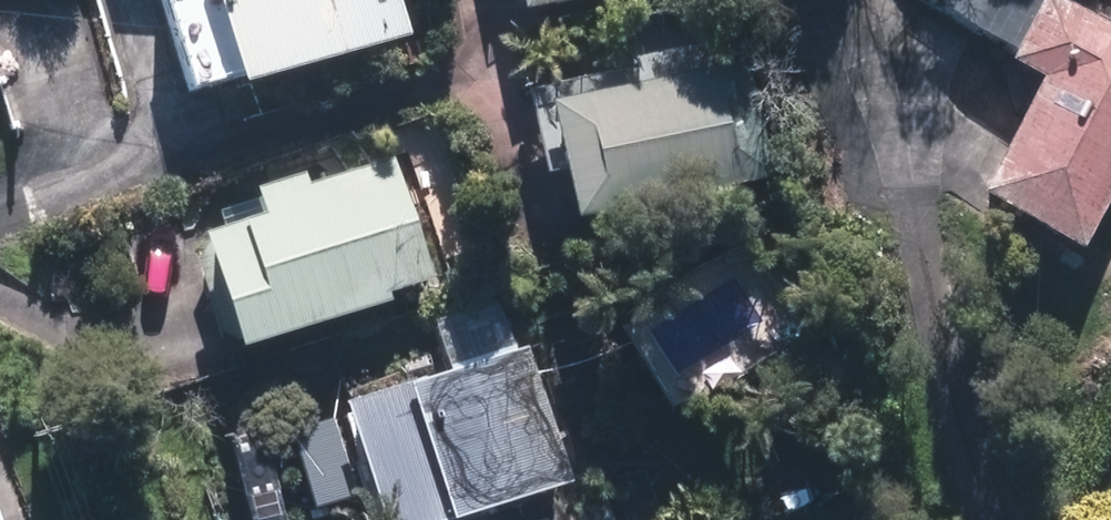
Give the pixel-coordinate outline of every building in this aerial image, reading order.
[(249,89),(412,40),(400,0),(221,0),(249,89)] [(524,15),(590,0),(521,0),(524,15)] [(1083,255),(1110,202),(1110,31),(1054,0),(1046,0),(1011,65),(1045,83),(984,200),(1083,255)] [(556,108),(581,223),(778,177),(751,62),(556,108)] [(208,241),(246,354),(378,311),(376,303),(434,285),(395,162),(308,192),(305,184),(260,200),(268,223),(208,241)] [(386,519),(467,519),(570,485),(526,353),(350,414),(386,519)]
